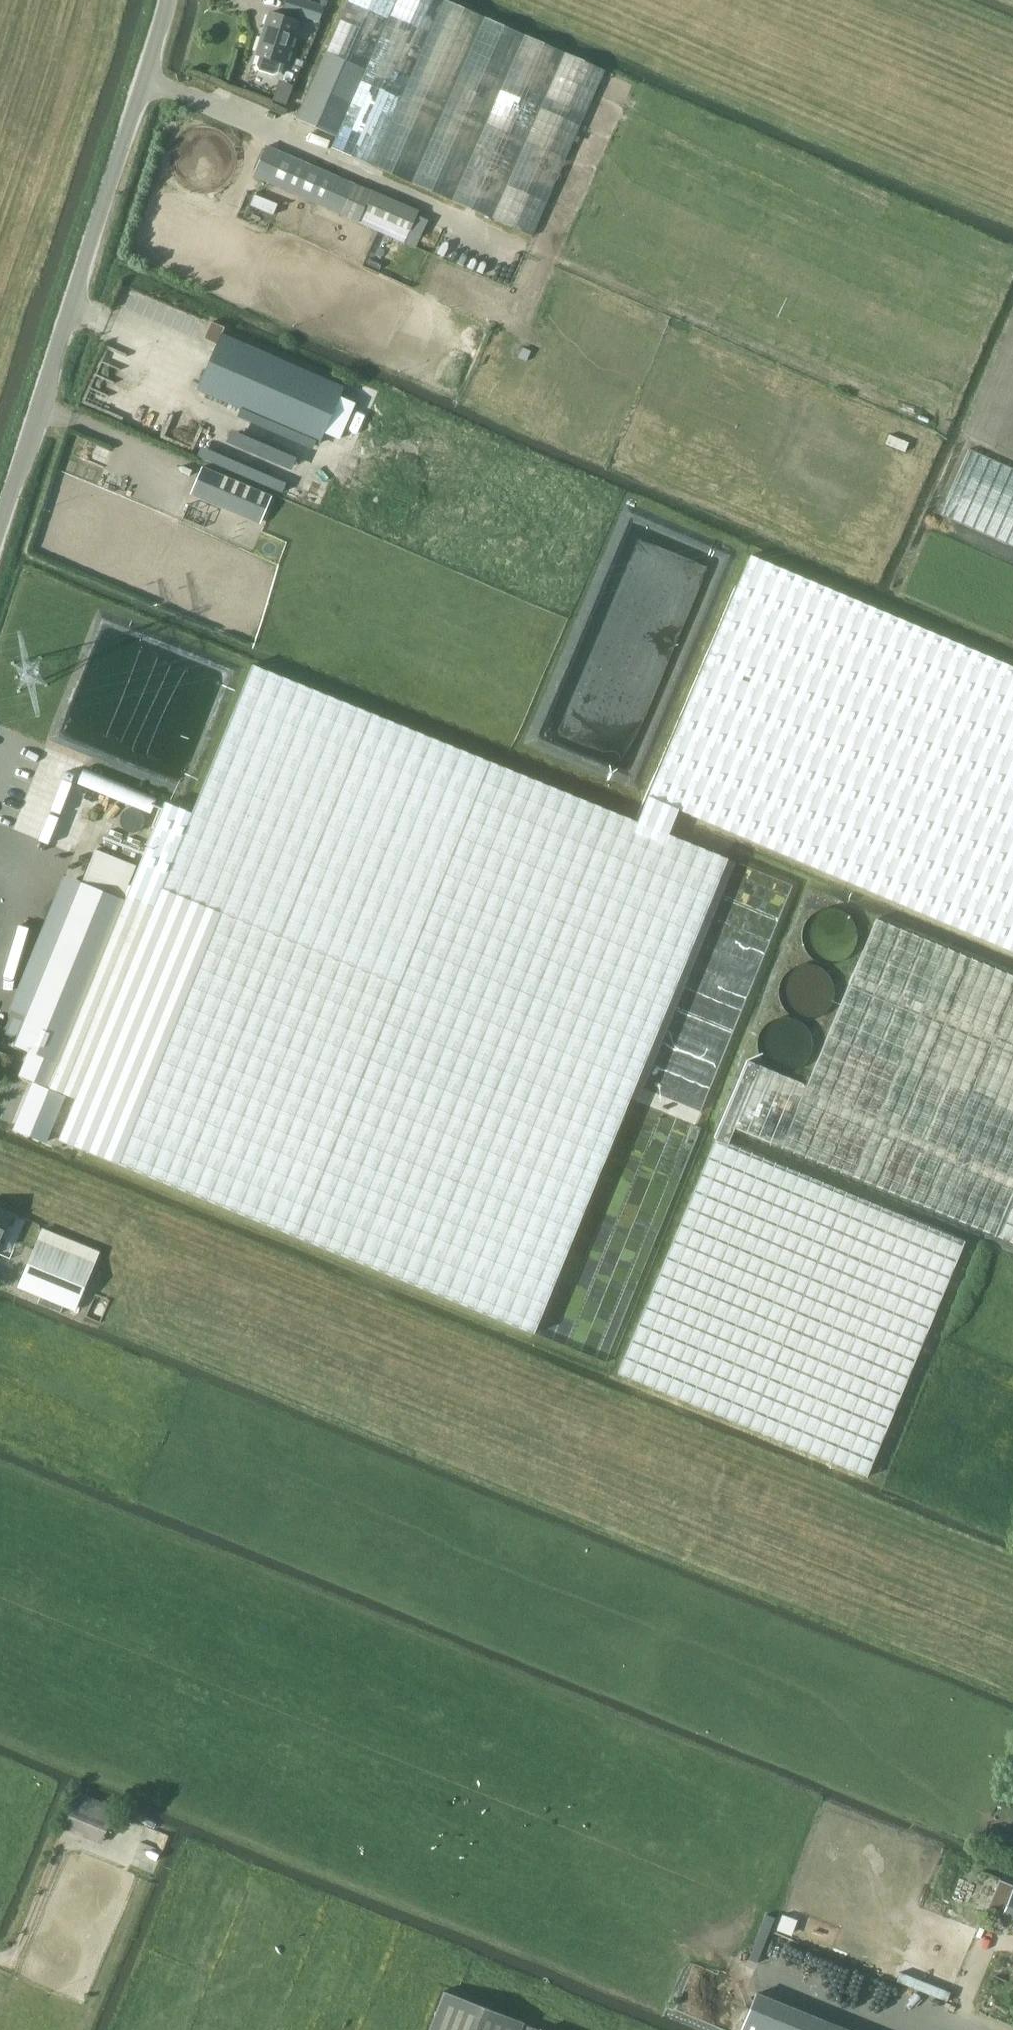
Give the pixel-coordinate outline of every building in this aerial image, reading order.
[(283,10),(319,21),(324,6),(304,0),(286,0),(283,10)] [(296,119),(336,136),(330,149),(531,238),(605,72),(443,0),(349,0),(326,52),(296,119)] [(256,54),(260,55),(257,65),(259,70),(273,74),(278,72),(281,62),(285,63),(298,21),(269,12),(256,54)] [(281,78),(274,97),(287,101),(294,83),(281,78)] [(267,146),(254,176),(358,222),(363,210),(410,230),(405,241),(416,246),(427,221),(416,216),(418,212),(267,146)] [(257,225),(268,200),(258,196),(247,220),(257,225)] [(211,322),(204,339),(217,344),(197,389),(320,443),(344,388),(222,334),(225,327),(211,322)] [(241,512),(250,492),(202,472),(194,490),(230,505),(230,507),(241,512)] [(648,795),(680,809),(1012,951),(1012,668),(751,556),(648,795)] [(81,882),(14,1045),(29,1051),(20,1075),(75,1098),(58,1143),(530,1336),(725,855),(671,833),(680,809),(648,795),(638,819),(254,663),(193,814),(166,803),(140,867),(96,850),(83,883),(81,882)] [(151,811),(157,796),(85,766),(74,792),(82,796),(87,784),(151,811)] [(860,940),(861,933),(860,925),(858,919),(854,912),(850,908),(846,905),(840,901),(835,899),(826,898),(816,899),(812,901),(806,905),(802,908),(798,912),(794,919),(792,924),(791,932),(792,939),(793,945),(796,950),(800,956),(806,961),(811,964),(816,966),(825,967),(831,967),(840,964),(846,961),(850,958),(854,953),(858,947),(860,940)] [(618,1373),(756,1431),(867,1477),(964,1243),(729,1145),(737,1127),(780,1145),(1012,1242),(1012,976),(874,918),(805,1084),(748,1061),(721,1126),(717,1135),(618,1373)] [(831,1009),(832,1002),(831,995),(830,989),(827,983),(823,978),(818,974),(813,971),(807,969),(799,967),(792,968),(785,970),(779,973),(774,977),(769,982),(765,989),(764,994),(763,1001),(763,1008),(765,1013),(768,1021),(771,1025),(776,1029),(781,1033),(789,1036),(796,1037),(803,1036),(810,1035),(817,1031),(822,1027),(827,1021),(829,1016),(831,1009)] [(13,1014),(8,1030),(17,1033),(22,1017),(13,1014)] [(20,1130),(47,1141),(66,1096),(39,1085),(20,1130)] [(13,1212),(0,1207),(0,1242),(13,1212)] [(76,1310),(84,1291),(95,1263),(40,1240),(20,1287),(76,1310)] [(100,1844),(116,1807),(79,1791),(63,1828),(100,1844)] [(1004,1914),(1012,1917),(1012,1886),(999,1880),(988,1907),(1004,1914)] [(540,2029),(524,2024),(525,2021),(444,1990),(428,2029),(544,2029),(540,2029)] [(741,2029),(847,2029),(755,1993),(741,2029)]
